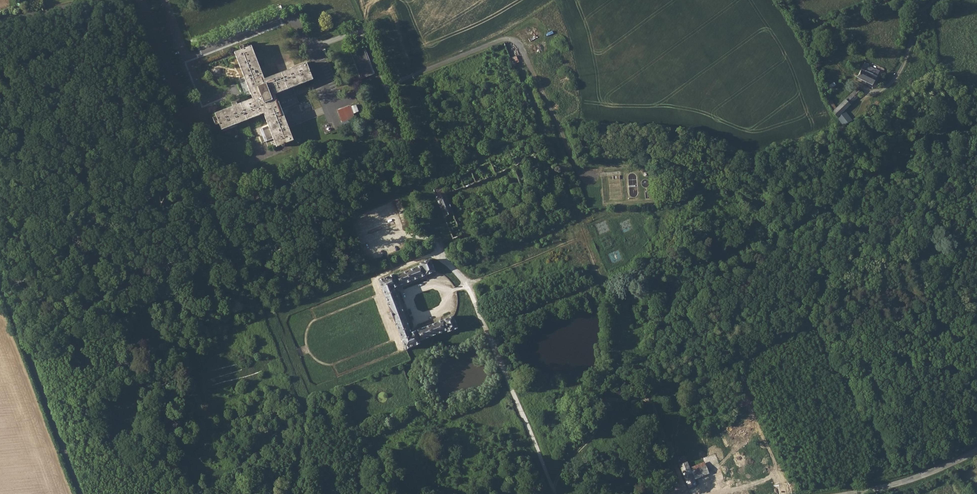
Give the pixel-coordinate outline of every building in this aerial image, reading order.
[(254,94),(217,109),(223,126),(266,109),(279,143),(296,136),(278,91),(315,76),(309,59),(267,75),(253,42),(236,49),(254,94)] [(360,78),(374,74),(366,47),(352,51),(360,78)] [(820,60),(811,62),(814,71),(821,69),(820,67),(822,66),(820,60)] [(869,69),(862,64),(859,68),(852,63),(847,71),(856,76),(855,78),(870,87),(874,81),(878,84),(879,82),(875,80),(877,74),(870,70),(868,73),(867,72),(869,69)] [(929,74),(920,78),(923,83),(931,81),(929,74)] [(831,104),(827,105),(830,112),(841,127),(849,122),(844,115),(843,112),(859,96),(854,91),(834,112),(831,104)] [(356,112),(353,104),(338,110),(344,125),(351,122),(350,120),(356,118),(354,113),(356,112)] [(274,139),(267,142),(269,148),(276,145),(274,139)] [(436,274),(434,271),(429,258),(419,262),(420,265),(396,274),(395,272),(377,279),(389,310),(384,312),(387,319),(392,317),(404,348),(420,342),(419,339),(443,329),(445,332),(456,327),(452,315),(443,318),(441,314),(435,317),(437,321),(415,329),(414,327),(412,327),(410,327),(404,312),(409,310),(407,304),(402,306),(396,291),(398,289),(399,285),(420,277),(421,280),(428,278),(436,274)] [(691,461),(683,465),(694,487),(701,484),(691,461)]
